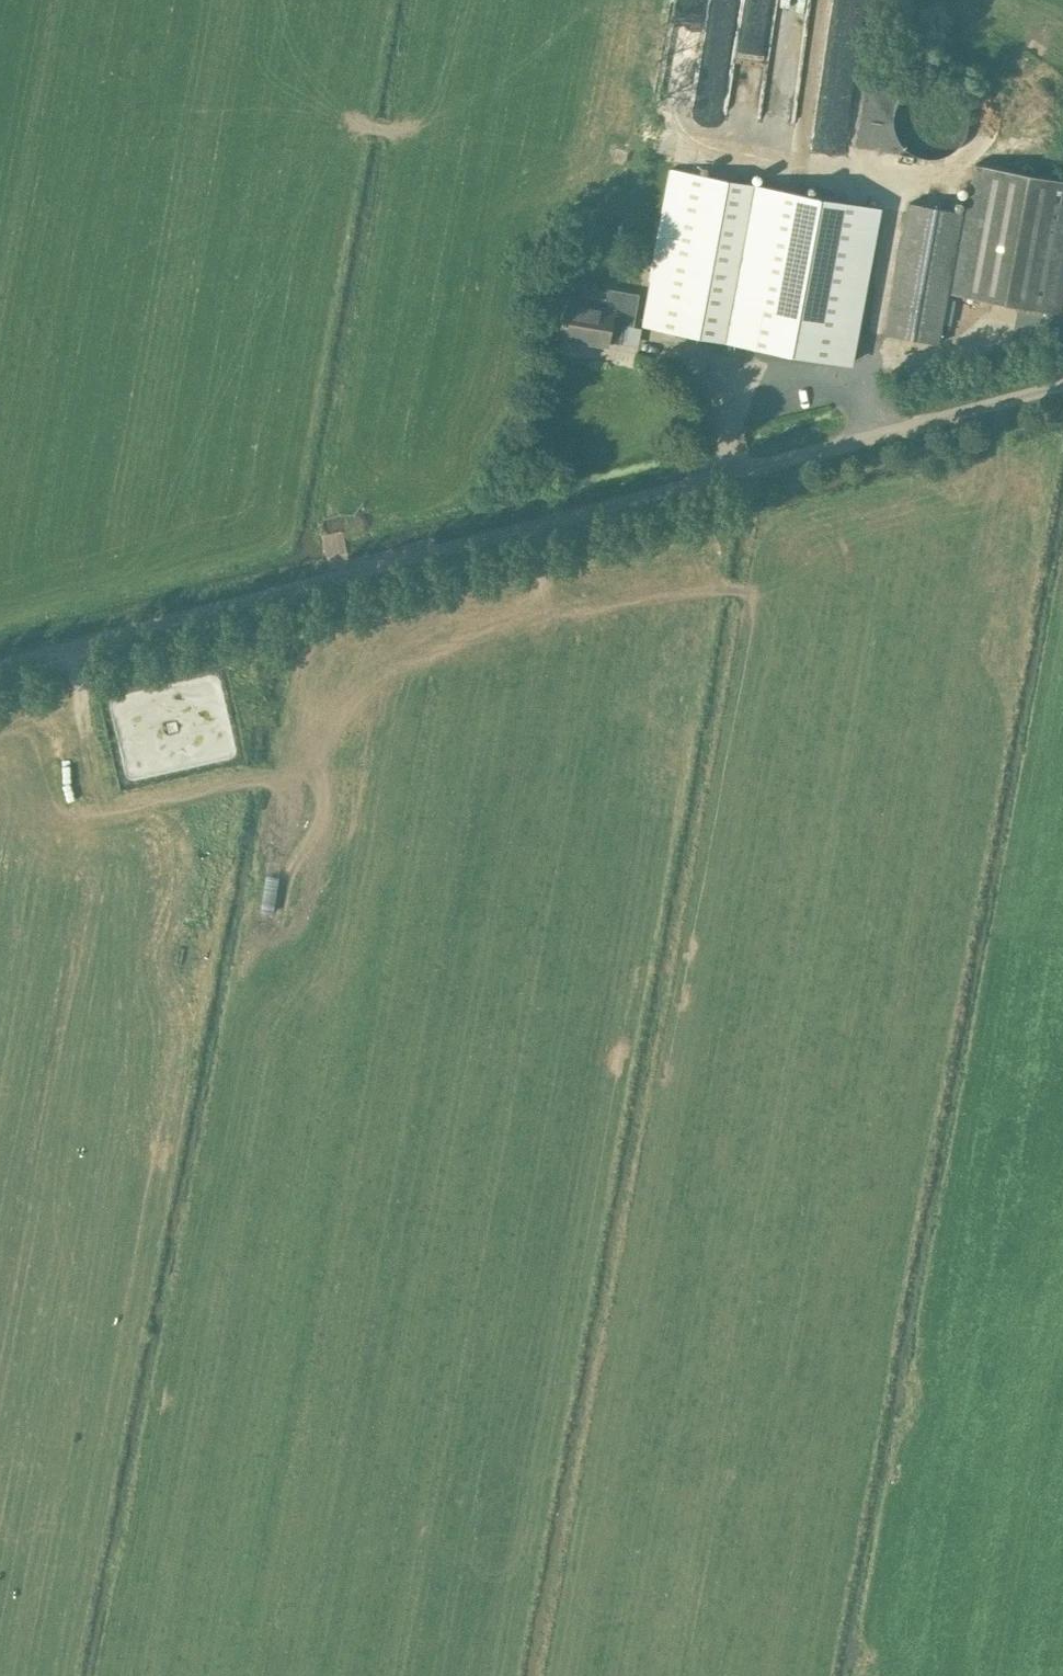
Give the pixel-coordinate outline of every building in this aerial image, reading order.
[(829,0),(676,0),(677,34),(687,34),(687,25),(697,25),(700,110),(729,109),(729,93),(806,90),(804,40),(831,39),(829,0)] [(951,293),(949,304),(960,306),(962,295),(1061,313),(1062,304),(1062,180),(975,164),(951,293)] [(756,347),(785,190),(672,169),(643,326),(756,347)] [(785,190),(756,347),(848,364),(877,207),(785,190)] [(909,202),(885,334),(940,344),(964,213),(909,202)] [(608,287),(606,298),(589,295),(587,306),(568,302),(562,337),(608,345),(609,341),(620,343),(624,322),(636,324),(640,293),(608,287)] [(326,648),(329,659),(350,652),(346,641),(326,648)]
